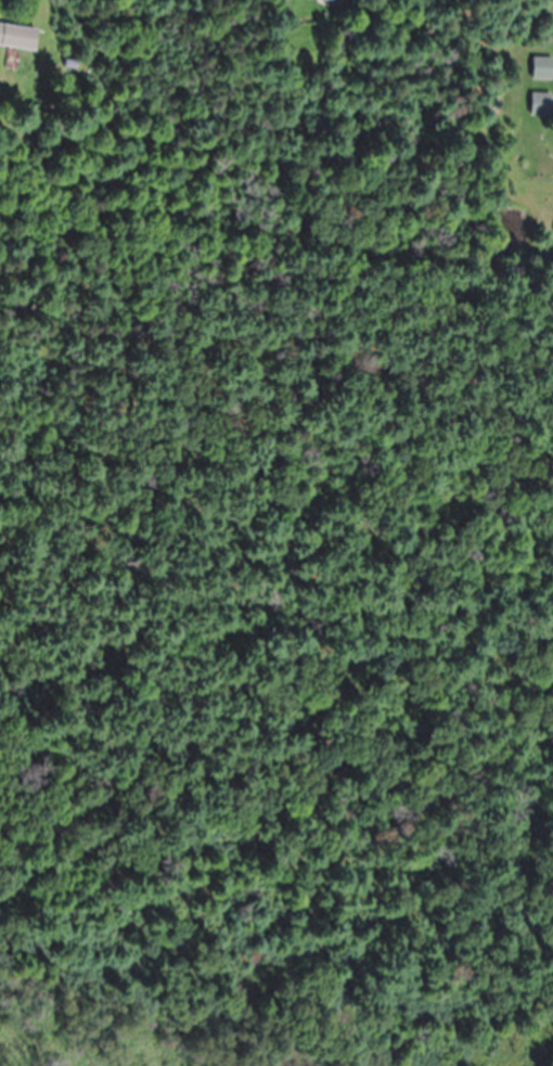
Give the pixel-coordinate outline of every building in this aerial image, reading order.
[(35,51),(38,30),(0,24),(0,46),(35,51)] [(532,58),(532,80),(552,80),(552,58),(532,58)] [(551,117),(552,94),(531,94),(531,117),(551,117)]
